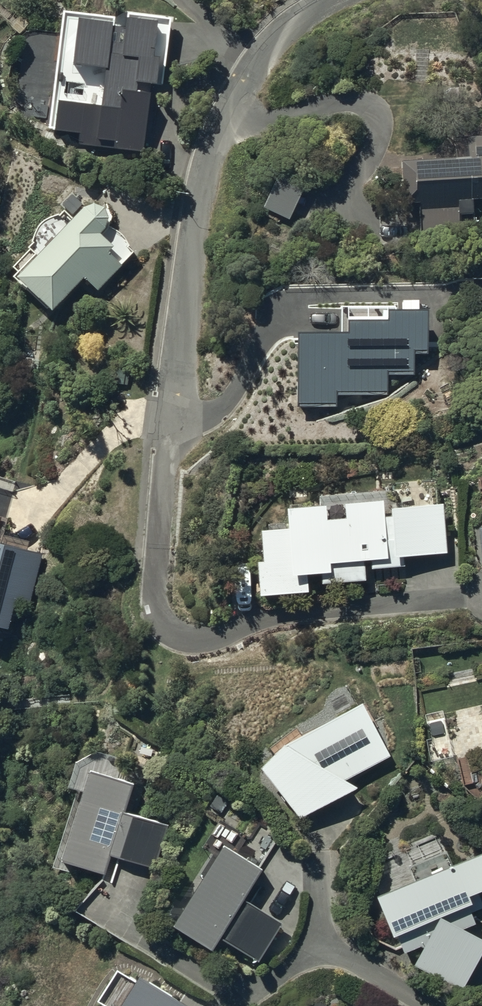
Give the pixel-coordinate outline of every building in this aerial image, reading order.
[(65,7),(51,108),(56,109),(54,125),(80,128),(78,141),(143,149),(150,87),(137,85),(138,79),(163,82),(171,15),(126,10),(124,24),(114,23),(115,13),(65,7)] [(402,157),(404,200),(419,199),(420,234),(459,232),(458,211),(473,210),(472,193),(481,193),(481,133),(468,134),(469,152),(402,157)] [(264,205),(288,216),(306,175),(283,164),(264,205)] [(18,267),(15,270),(50,305),(83,273),(98,288),(133,249),(128,245),(128,244),(128,243),(127,242),(127,241),(127,240),(126,239),(126,238),(125,237),(125,236),(124,235),(124,234),(123,233),(122,232),(121,231),(120,230),(119,229),(118,228),(117,228),(117,227),(116,227),(115,226),(114,226),(114,225),(113,225),(112,225),(111,224),(110,224),(109,223),(108,223),(109,222),(109,221),(110,220),(110,218),(111,217),(111,216),(111,214),(111,213),(111,211),(110,210),(110,209),(110,207),(109,206),(108,205),(108,204),(107,203),(106,202),(105,201),(104,200),(102,199),(101,199),(100,198),(98,198),(97,197),(96,197),(94,197),(93,197),(92,197),(90,198),(89,198),(88,199),(86,199),(85,200),(84,201),(83,202),(71,213),(65,207),(60,211),(59,211),(58,211),(56,211),(55,212),(54,212),(53,212),(51,213),(50,213),(49,213),(48,214),(47,215),(46,215),(45,216),(44,216),(43,217),(42,218),(41,219),(40,220),(39,221),(38,222),(38,223),(37,224),(36,225),(35,226),(35,227),(34,228),(34,229),(34,230),(33,232),(33,233),(33,234),(32,235),(32,236),(32,238),(32,239),(28,243),(31,246),(14,263),(18,267)] [(429,312),(391,313),(392,324),(352,324),(352,336),(298,337),(299,407),(337,406),(337,396),(390,396),(390,377),(416,376),(416,353),(430,353),(429,312)] [(289,524),(261,525),(263,556),(257,556),(259,591),(309,588),(308,569),(321,569),(321,581),(367,578),(366,557),(369,557),(370,566),(405,564),(404,552),(447,550),(444,501),(438,501),(437,480),(407,482),(407,488),(319,492),(320,501),(288,503),(289,524)] [(0,538),(0,621),(7,623),(15,594),(30,598),(43,550),(0,538)] [(390,754),(361,698),(284,738),(259,763),(299,815),(358,785),(347,777),(390,754)] [(81,786),(61,851),(106,865),(110,850),(155,864),(169,822),(125,808),(134,781),(121,777),(127,758),(93,747),(75,756),(66,781),(81,786)] [(261,867),(223,842),(174,921),(212,944),(219,933),(259,958),(282,921),(250,901),(259,887),(252,883),(261,867)] [(481,849),(450,862),(445,850),(409,866),(413,876),(376,891),(392,931),(396,930),(403,948),(425,940),(414,961),(461,988),(481,951),(481,935),(464,926),(481,919),(481,907),(479,898),(472,900),(469,891),(481,886),(481,850),(481,849)] [(139,982),(125,1005),(179,1005),(139,982)]
